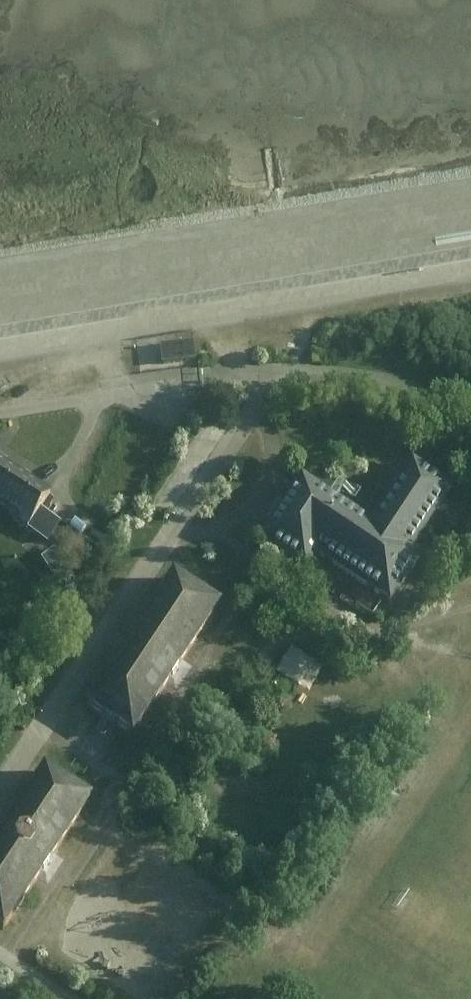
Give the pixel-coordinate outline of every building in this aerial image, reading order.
[(163,342),(165,361),(197,358),(195,339),(163,342)] [(0,382),(0,394),(10,385),(4,379),(0,382)] [(411,451),(370,513),(303,469),(281,503),(258,536),(307,568),(317,554),(392,603),(427,551),(418,545),(459,482),(411,451)] [(11,469),(0,462),(0,488),(11,469)] [(0,488),(0,498),(20,509),(14,519),(27,527),(49,490),(29,478),(11,469),(0,488)] [(56,570),(71,559),(59,542),(74,530),(69,523),(52,536),(59,546),(46,555),(56,570)] [(223,603),(172,569),(123,640),(80,703),(131,738),(223,603)] [(49,756),(2,832),(0,835),(0,923),(5,926),(94,784),(49,756)]
